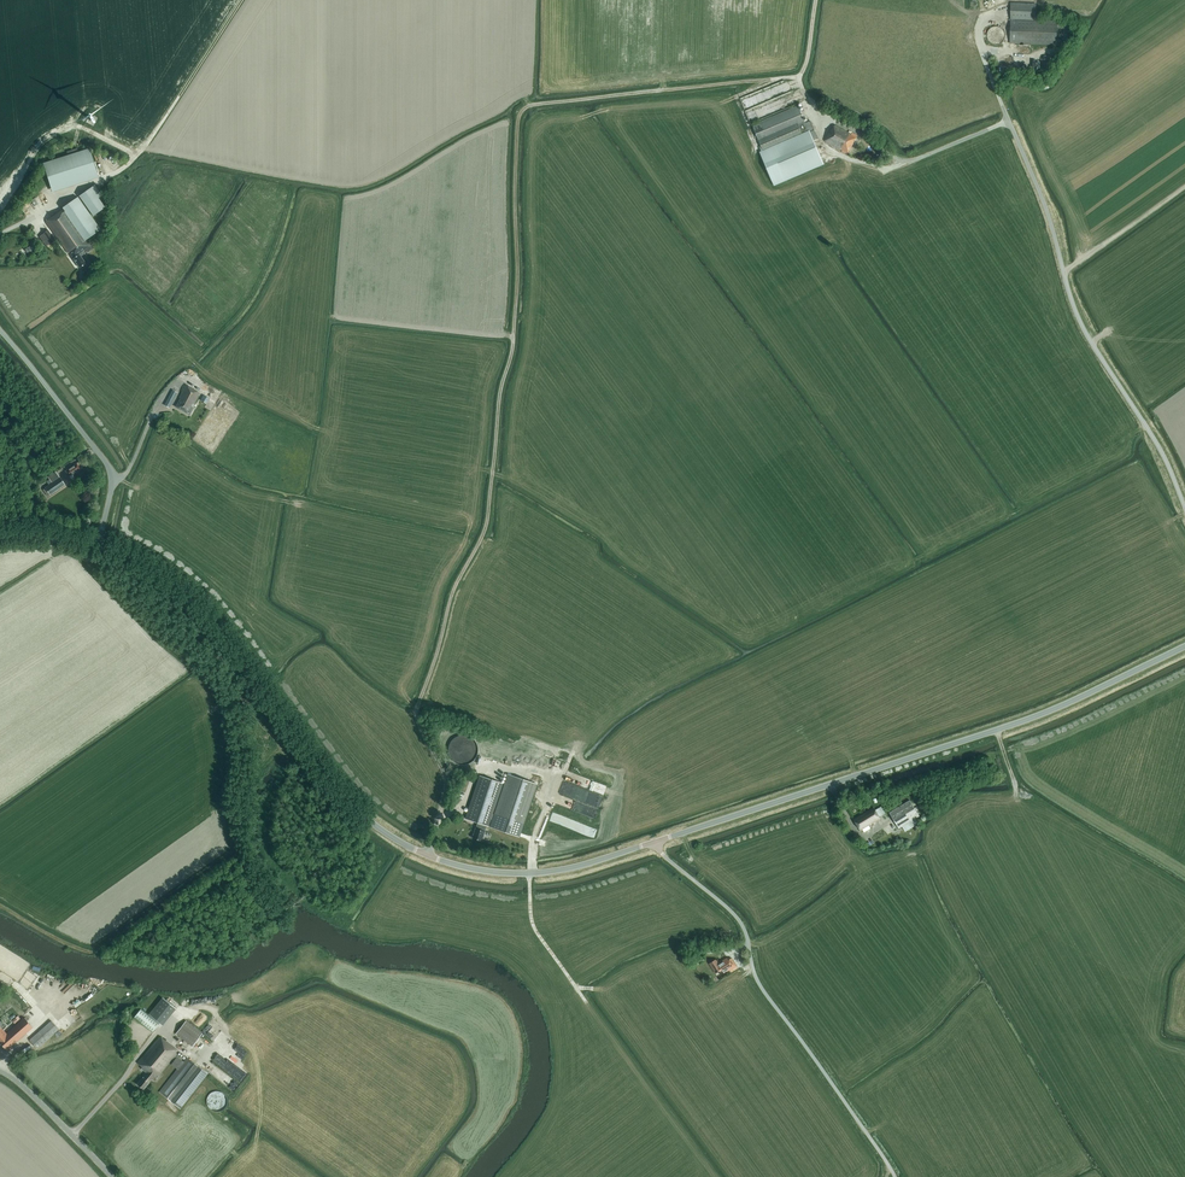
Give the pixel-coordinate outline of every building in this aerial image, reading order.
[(1011,3),(1011,19),(1010,43),(1056,45),(1057,20),(1039,20),(1039,9),(1035,9),(1036,4),(1011,3)] [(994,26),(992,27),(991,27),(990,28),(989,28),(988,29),(988,30),(988,31),(987,32),(987,33),(987,34),(987,35),(987,36),(987,37),(987,38),(988,40),(988,41),(989,42),(990,42),(991,43),(992,43),(992,44),(993,44),(994,44),(996,44),(997,44),(998,44),(999,44),(1000,43),(1001,43),(1001,42),(1003,42),(1003,41),(1004,40),(1004,39),(1005,38),(1005,36),(1005,35),(1005,34),(1005,33),(1004,31),(1003,30),(1002,29),(1001,28),(1001,27),(1000,27),(999,27),(997,26),(996,26),(995,26),(994,26)] [(774,186),(824,164),(815,143),(820,140),(816,129),(815,130),(810,121),(806,123),(799,106),(752,125),(763,150),(759,152),(774,186)] [(842,152),(847,155),(857,137),(858,135),(853,133),(852,134),(835,125),(832,129),(831,129),(825,141),(843,151),(842,152)] [(874,130),(868,126),(865,131),(871,135),(874,130)] [(90,151),(44,166),(51,189),(98,174),(90,151)] [(100,159),(100,160),(99,161),(98,163),(98,164),(98,165),(98,166),(99,168),(99,169),(100,170),(101,171),(102,171),(103,172),(104,173),(105,173),(107,173),(108,173),(109,172),(110,172),(111,171),(112,170),(113,169),(113,168),(114,167),(114,165),(114,164),(114,163),(113,162),(113,160),(112,159),(111,159),(110,158),(109,157),(107,157),(106,157),(105,157),(104,157),(102,158),(101,159),(100,159)] [(93,216),(105,208),(98,198),(101,196),(94,186),(79,196),(93,216)] [(101,230),(78,197),(63,208),(64,209),(46,222),(68,253),(69,252),(73,259),(80,268),(86,264),(79,254),(90,246),(86,240),(101,230)] [(46,246),(50,243),(51,244),(55,240),(48,230),(43,234),(44,234),(40,237),(46,246)] [(193,408),(191,406),(193,403),(194,404),(200,393),(186,385),(179,398),(180,398),(176,407),(188,413),(188,412),(190,413),(193,408)] [(165,400),(163,404),(169,407),(177,393),(173,390),(167,401),(165,400)] [(206,404),(209,399),(204,395),(201,400),(206,404)] [(66,471),(69,477),(70,477),(70,478),(71,478),(72,478),(73,478),(74,478),(80,474),(78,471),(84,467),(80,461),(66,471)] [(47,496),(65,484),(60,477),(55,472),(48,477),(50,479),(46,482),(44,487),(44,488),(43,490),(47,496)] [(450,757),(449,758),(449,759),(449,760),(449,761),(449,762),(449,763),(449,764),(449,765),(450,765),(450,766),(451,767),(451,768),(452,769),(453,770),(454,771),(455,771),(456,772),(457,772),(458,772),(459,772),(460,772),(461,772),(462,772),(463,772),(464,772),(465,771),(466,771),(467,770),(468,769),(469,768),(470,768),(470,767),(471,766),(471,765),(471,764),(471,763),(472,762),(472,761),(472,760),(471,759),(471,758),(471,757),(470,756),(470,755),(469,754),(469,753),(468,753),(467,752),(467,751),(466,751),(465,750),(464,750),(463,750),(462,750),(461,750),(460,750),(459,750),(458,750),(457,750),(456,750),(455,751),(454,751),(453,752),(452,752),(452,753),(451,754),(450,755),(450,756),(450,757)] [(492,814),(500,791),(503,783),(479,776),(465,818),(471,820),(477,823),(472,838),(481,841),(487,823),(489,824),(491,819),(516,827),(517,822),(523,824),(537,784),(508,774),(495,815),(492,814)] [(575,784),(605,796),(608,788),(578,776),(575,784)] [(575,798),(583,802),(584,802),(589,804),(592,805),(592,807),(595,808),(599,810),(600,807),(600,806),(605,798),(601,796),(594,796),(594,793),(590,793),(590,795),(588,794),(583,794),(576,793),(575,798)] [(910,800),(889,813),(899,828),(902,826),(915,818),(919,816),(910,800)] [(880,818),(880,817),(886,813),(882,806),(875,810),(874,807),(854,819),(861,830),(880,818)] [(915,818),(902,826),(905,831),(918,823),(915,818)] [(710,964),(716,973),(722,969),(724,973),(729,970),(723,961),(720,962),(719,961),(718,962),(716,960),(710,964)] [(66,1001),(79,992),(75,986),(62,995),(66,1001)] [(152,1017),(161,1024),(165,1018),(174,1007),(163,998),(149,1015),(152,1017)] [(159,1024),(140,1009),(134,1017),(153,1032),(159,1024)] [(3,1029),(6,1027),(1,1021),(0,1022),(0,1042),(7,1050),(33,1027),(24,1017),(6,1033),(3,1029)] [(30,1040),(38,1049),(55,1034),(58,1038),(62,1034),(59,1030),(51,1021),(30,1040)] [(186,1021),(176,1034),(192,1046),(202,1033),(186,1021)] [(183,1061),(176,1055),(179,1051),(178,1051),(179,1050),(177,1048),(176,1049),(160,1036),(137,1063),(142,1067),(141,1068),(147,1073),(137,1084),(143,1089),(152,1079),(154,1081),(156,1081),(157,1080),(157,1078),(158,1076),(159,1076),(170,1063),(171,1064),(176,1068),(177,1069),(159,1092),(175,1104),(202,1069),(187,1057),(183,1061)] [(224,1094),(223,1093),(221,1092),(219,1091),(217,1091),(215,1091),(213,1092),(211,1093),(209,1094),(208,1096),(207,1097),(207,1099),(206,1101),(207,1103),(207,1105),(208,1107),(209,1109),(211,1110),(213,1111),(215,1112),(217,1112),(219,1112),(221,1111),(223,1110),(224,1109),(225,1107),(226,1105),(227,1103),(227,1101),(227,1099),(226,1097),(225,1096),(224,1094)]
